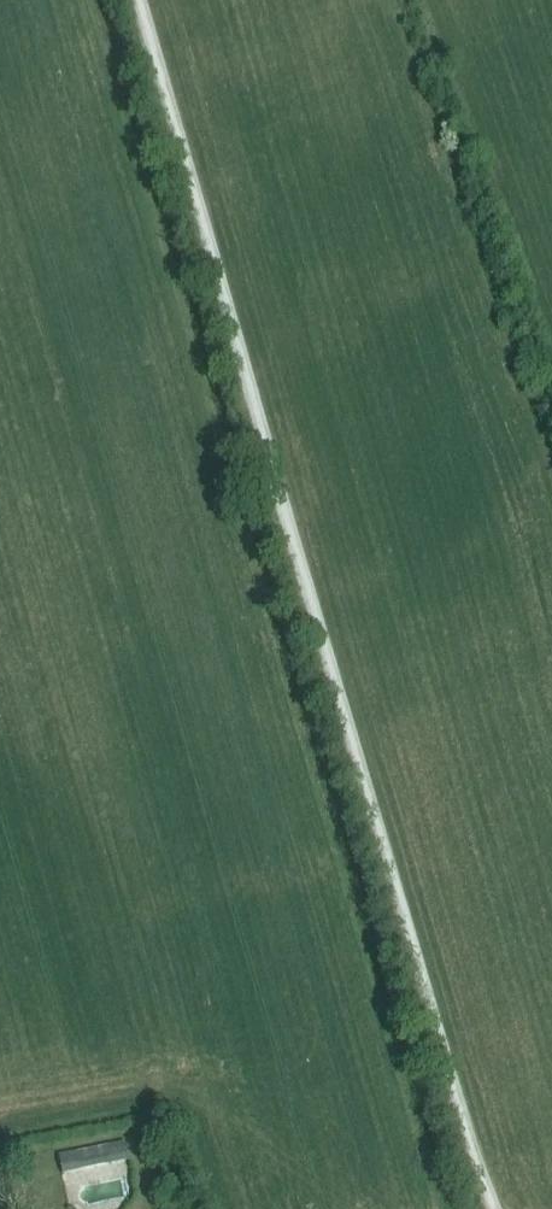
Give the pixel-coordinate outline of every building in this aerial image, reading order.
[(110,1165),(106,1147),(58,1156),(62,1174),(110,1165)]
